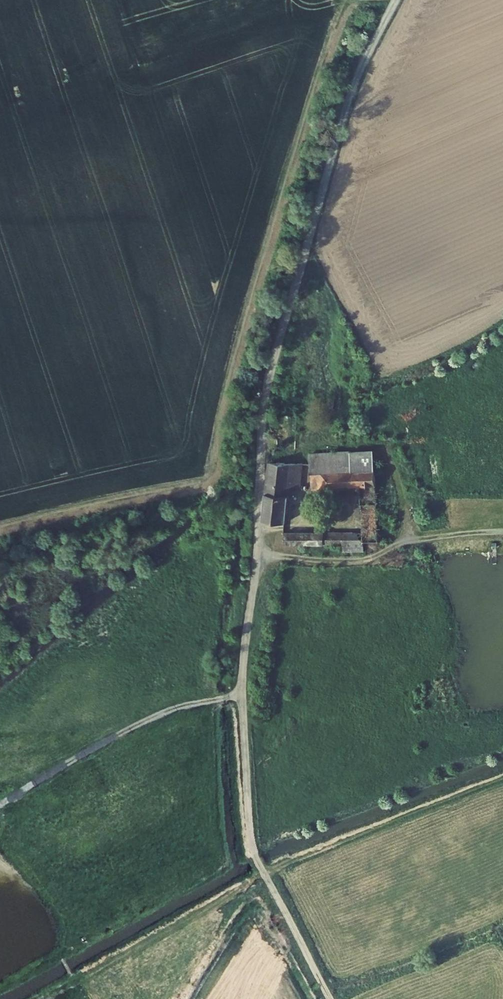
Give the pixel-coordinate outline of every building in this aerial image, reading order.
[(312,442),(313,463),(360,458),(361,469),(363,451),(387,452),(387,441),(386,441),(312,442)] [(359,543),(360,538),(375,539),(376,520),(390,520),(390,492),(387,492),(376,492),(376,467),(387,467),(387,452),(363,451),(361,469),(361,486),(361,488),(360,529),(290,531),(289,543),(359,543)] [(360,458),(313,463),(313,471),(361,469),(360,458)] [(304,463),(274,466),(273,482),(272,506),(294,502),(295,485),(304,485),(304,463)] [(376,492),(387,492),(387,467),(376,467),(376,492)] [(314,487),(361,486),(361,469),(313,471),(314,487)] [(272,506),(272,520),(294,520),(294,502),(272,506)]
